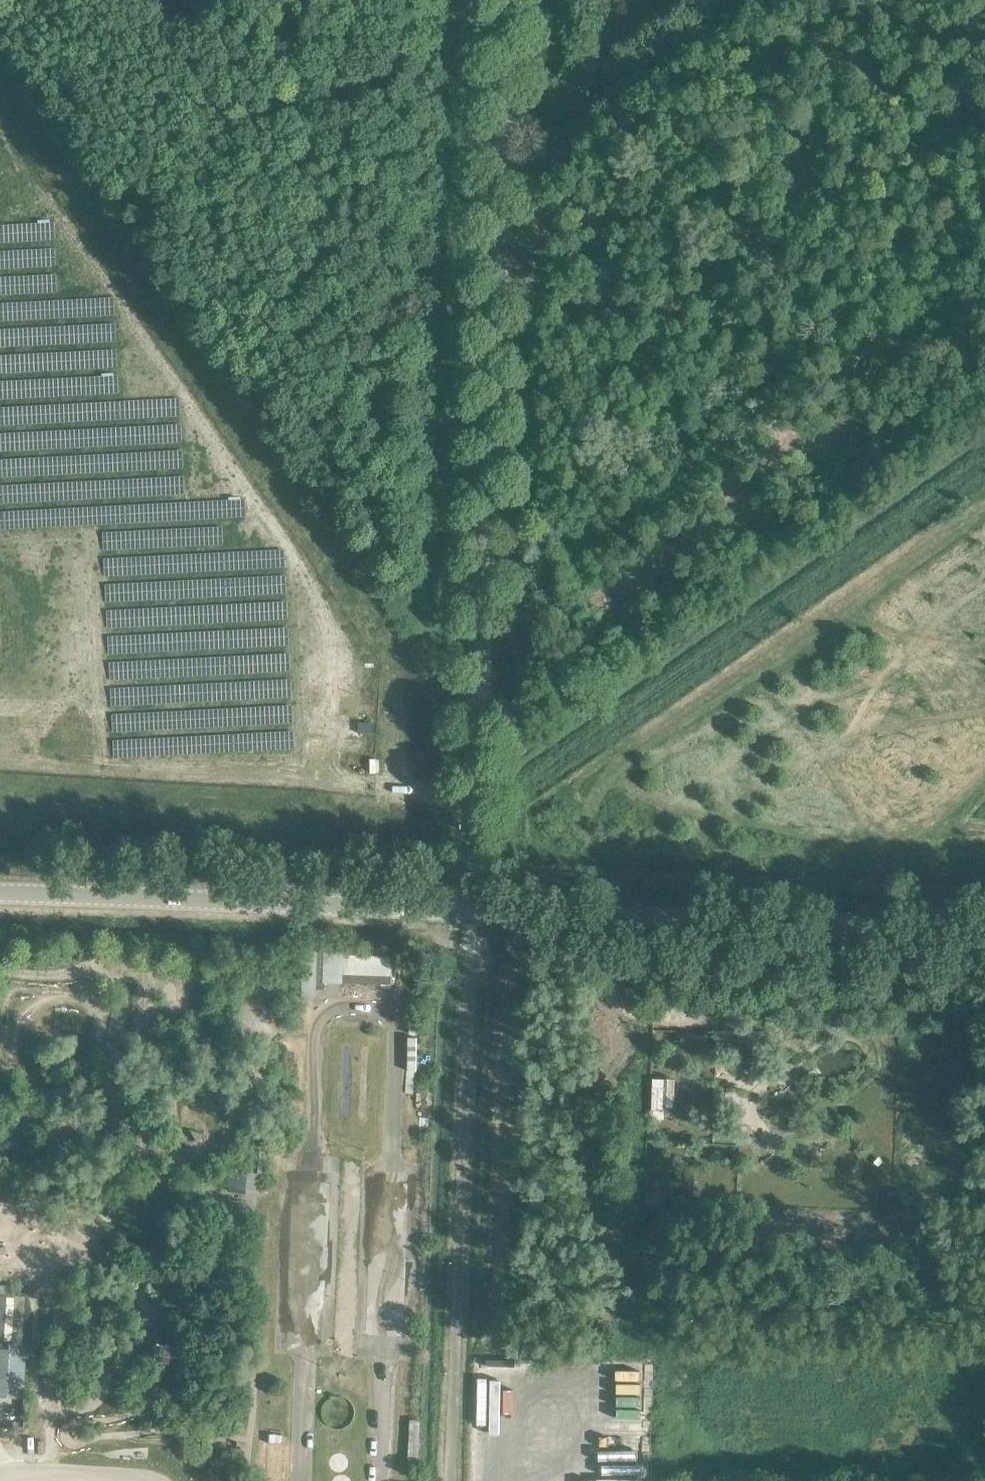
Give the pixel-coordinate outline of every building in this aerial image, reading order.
[(228,1192),(259,1196),(261,1174),(263,1174),(266,1155),(252,1153),(249,1173),(231,1171),(228,1192)] [(6,1343),(5,1349),(4,1397),(21,1398),(23,1343),(6,1343)]
